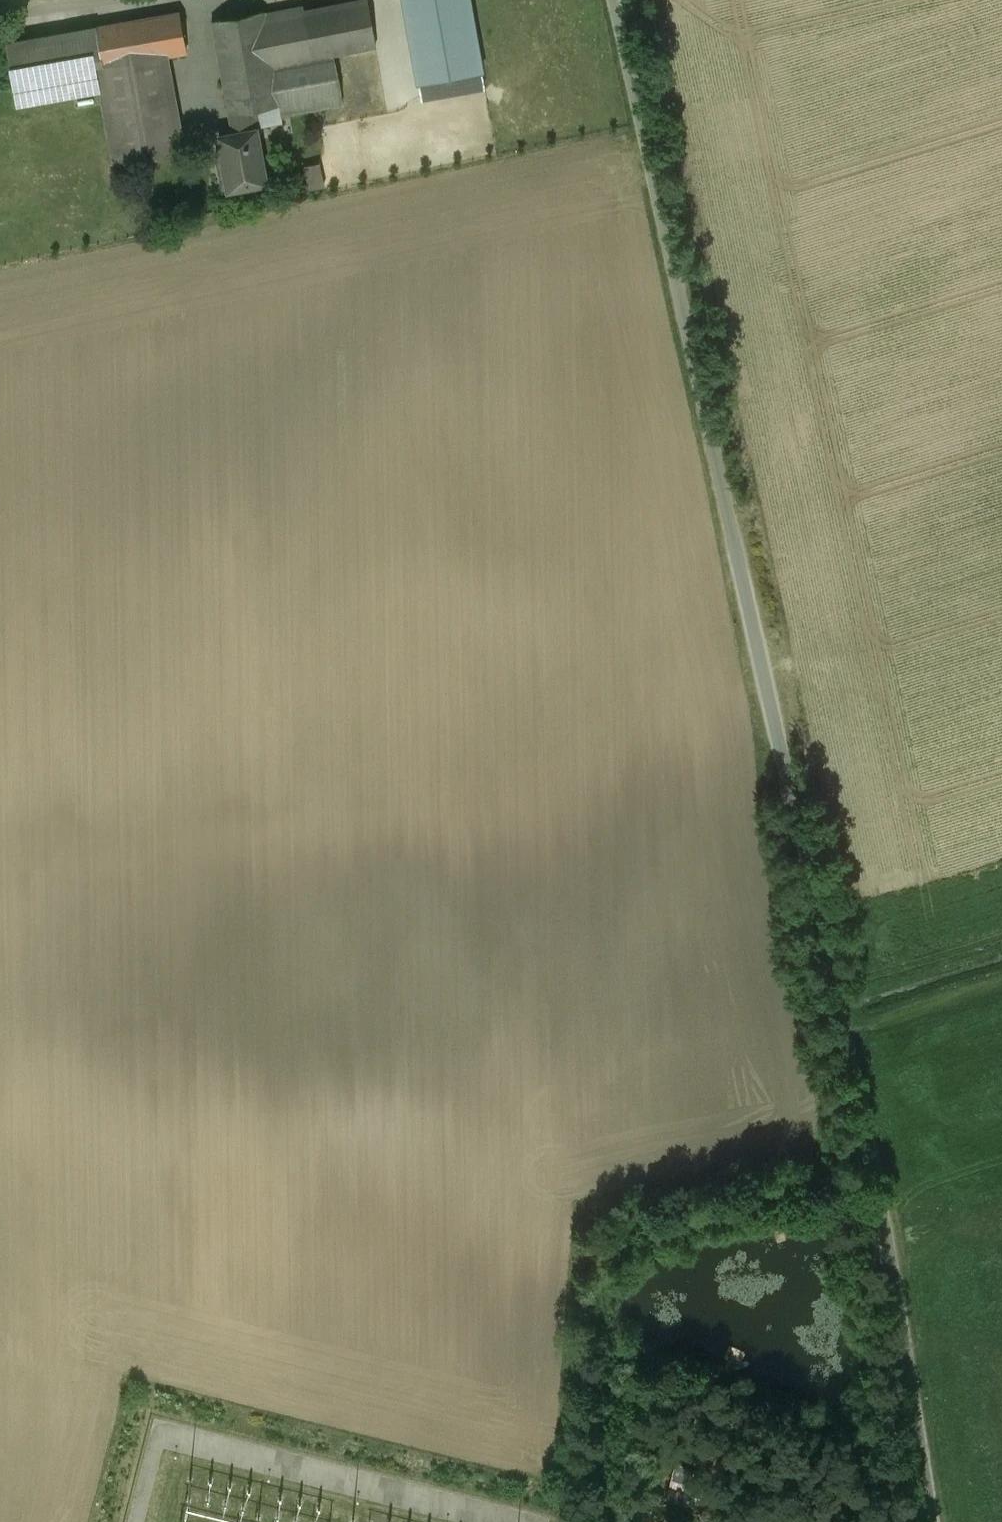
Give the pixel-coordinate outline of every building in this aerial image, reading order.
[(303,13),(311,58),(332,54),(376,45),(368,0),(304,12),(303,13)] [(418,86),(486,73),(472,0),(402,0),(418,86)] [(264,14),(262,15),(272,65),(311,58),(303,13),(304,12),(303,7),(264,14)] [(264,11),(213,21),(229,114),(231,114),(255,109),(279,105),(279,104),(280,104),(272,65),(262,15),(264,14),(264,11)] [(179,13),(97,28),(104,65),(104,66),(157,56),(186,51),(179,13)] [(97,28),(8,44),(14,82),(18,104),(101,90),(96,66),(104,65),(97,28)] [(311,58),(272,65),(280,104),(279,104),(279,105),(281,114),(341,102),(332,54),(311,58)] [(157,56),(104,66),(104,65),(96,66),(101,90),(114,162),(174,151),(157,56)] [(255,109),(231,114),(235,134),(256,130),(257,132),(260,131),(255,109)] [(235,134),(218,137),(225,171),(219,172),(223,192),(266,183),(257,132),(256,130),(235,134)] [(320,163),(304,166),(309,190),(325,186),(320,163)]
